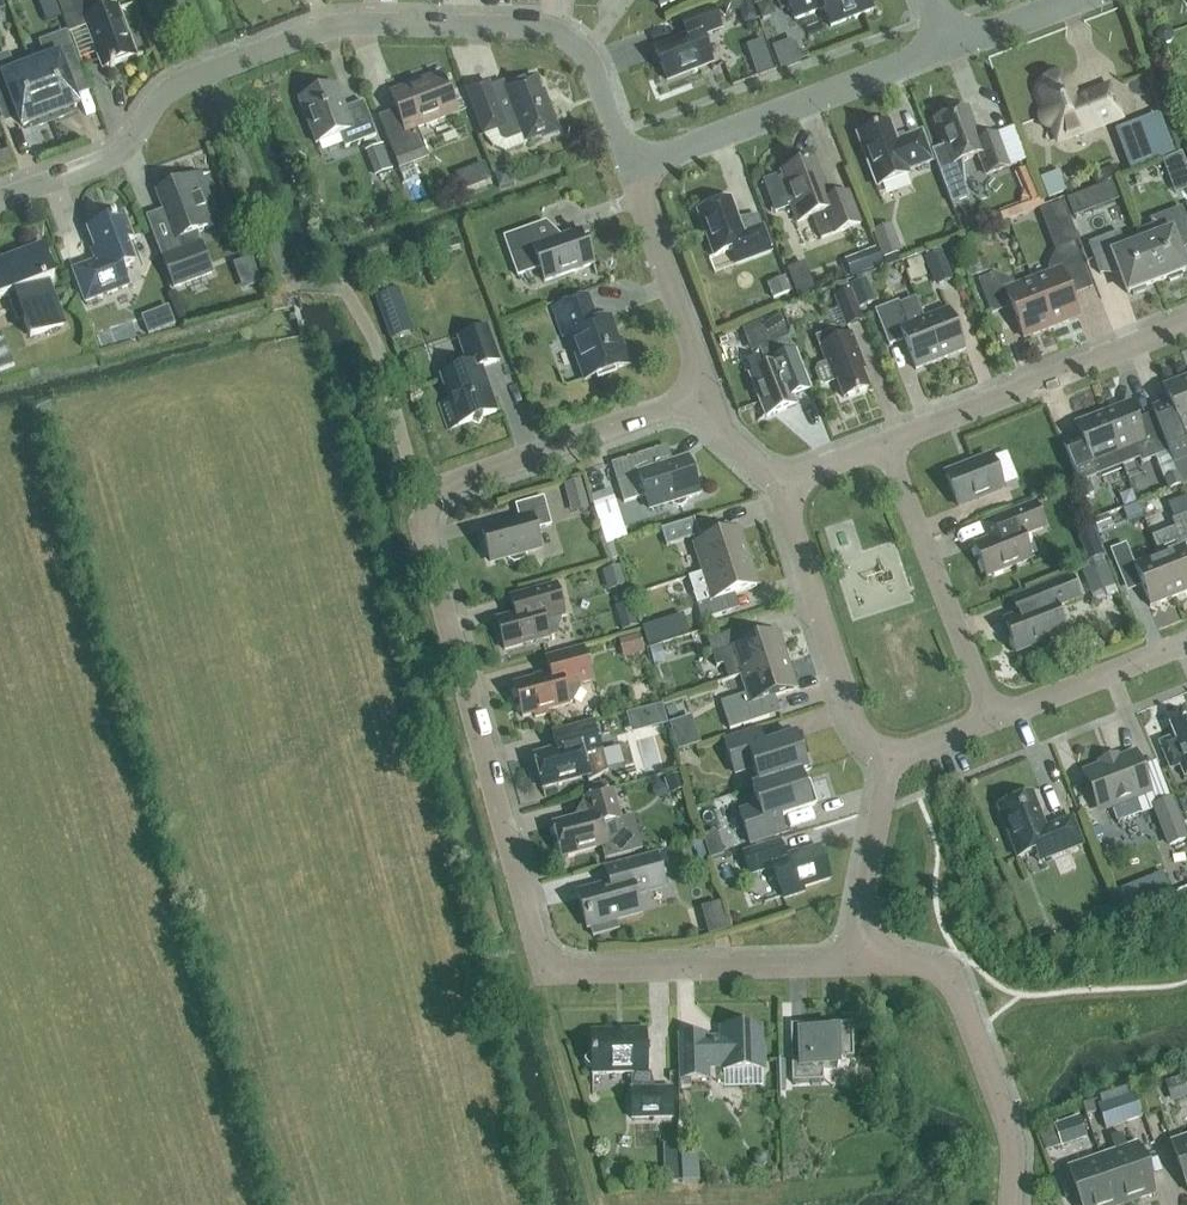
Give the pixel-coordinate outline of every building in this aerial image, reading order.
[(114,67),(113,65),(136,57),(117,8),(104,13),(99,0),(56,0),(69,34),(86,27),(102,70),(109,67),(109,68),(114,67)] [(872,11),(868,0),(786,0),(794,20),(823,9),(830,27),(872,11)] [(776,19),(771,7),(758,11),(763,23),(776,19)] [(720,29),(712,8),(681,20),(687,37),(654,50),(666,81),(711,63),(701,36),(720,29)] [(1165,28),(1158,30),(1155,36),(1157,42),(1163,45),(1170,43),(1173,37),(1171,31),(1165,28)] [(47,61),(30,68),(49,117),(51,116),(56,118),(61,118),(65,115),(67,110),(76,107),(64,76),(78,70),(64,35),(41,44),(47,61)] [(7,56),(0,59),(0,100),(10,96),(22,127),(31,124),(36,126),(41,125),(45,122),(47,118),(49,117),(30,68),(13,74),(7,56)] [(1064,76),(1058,73),(1052,74),(1047,78),(1044,84),(1045,90),(1051,108),(1046,110),(1044,116),(1045,122),(1049,126),(1055,126),(1061,140),(1119,118),(1108,89),(1076,101),(1068,81),(1064,76)] [(456,112),(442,74),(390,94),(396,110),(378,117),(395,161),(424,149),(416,128),(456,112)] [(487,83),(466,91),(483,135),(496,130),(500,140),(505,142),(523,136),(525,142),(555,131),(534,78),(506,88),(513,106),(498,112),(489,87),(487,83)] [(302,111),(315,144),(339,135),(344,148),(376,136),(362,102),(345,109),(335,85),(305,97),(305,96),(297,100),(302,111)] [(978,142),(966,109),(934,121),(943,145),(930,150),(951,205),(969,198),(963,184),(961,162),(978,155),(985,175),(1008,167),(996,136),(978,142)] [(1158,119),(1117,134),(1132,172),(1173,156),(1158,119)] [(932,162),(921,132),(896,142),(889,124),(856,136),(876,187),(908,175),(907,171),(932,162)] [(381,145),(364,152),(374,177),(391,170),(381,145)] [(0,153),(0,165),(10,162),(6,150),(0,153)] [(771,213),(790,205),(797,223),(812,217),(821,240),(859,224),(847,193),(829,200),(814,160),(780,173),(782,178),(760,186),(761,187),(765,186),(774,210),(770,211),(771,213)] [(475,167),(482,185),(491,182),(483,164),(475,167)] [(1047,175),(1053,195),(1072,189),(1065,169),(1047,175)] [(174,241),(180,239),(184,250),(162,259),(173,288),(211,273),(196,233),(213,227),(195,179),(211,173),(210,171),(156,192),(174,241)] [(1065,200),(1072,219),(1090,212),(1083,193),(1065,200)] [(743,235),(730,200),(696,212),(713,257),(730,251),(735,264),(770,250),(762,228),(743,235)] [(1062,204),(1038,213),(1053,250),(1057,249),(1073,243),(1071,237),(1074,235),(1062,204)] [(1140,244),(1156,282),(1168,278),(1169,282),(1182,277),(1180,273),(1185,271),(1176,245),(1186,241),(1186,224),(1181,209),(1150,220),(1153,227),(1136,233),(1140,244)] [(114,219),(109,221),(109,222),(87,231),(98,261),(74,271),(69,259),(68,260),(84,303),(127,287),(121,269),(133,265),(125,242),(132,240),(123,217),(114,220),(114,219)] [(882,260),(902,252),(891,225),(871,233),(882,260)] [(539,269),(544,282),(593,264),(581,230),(541,244),(534,226),(503,238),(517,277),(539,269)] [(1144,287),(1156,282),(1140,244),(1125,250),(1119,232),(1088,244),(1100,274),(1117,268),(1126,294),(1131,292),(1133,296),(1145,291),(1144,287)] [(1050,274),(1031,281),(1050,328),(1078,318),(1066,286),(1086,278),(1073,243),(1057,249),(1047,267),(1050,274)] [(19,253),(20,256),(0,264),(0,299),(7,296),(17,323),(23,321),(29,338),(62,326),(45,282),(53,279),(50,269),(52,268),(48,256),(45,257),(42,248),(32,251),(31,249),(19,253)] [(953,279),(942,252),(923,259),(934,287),(953,279)] [(977,259),(963,264),(968,279),(983,273),(977,259)] [(250,261),(234,266),(243,290),(259,284),(250,261)] [(990,276),(978,280),(991,314),(1010,307),(1023,339),(1050,328),(1031,281),(1014,287),(1012,282),(990,276)] [(786,278),(767,286),(772,301),(792,293),(786,278)] [(834,298),(846,327),(861,321),(847,284),(837,288),(840,296),(834,298)] [(393,292),(375,298),(383,321),(401,314),(393,292)] [(596,377),(629,365),(620,340),(616,341),(608,319),(596,323),(587,297),(552,309),(562,336),(569,333),(574,346),(572,350),(575,360),(580,362),(590,359),(596,377)] [(888,347),(903,341),(915,370),(940,360),(923,319),(915,298),(898,305),(897,302),(874,311),(888,347)] [(168,306),(154,312),(161,330),(175,325),(168,306)] [(940,360),(965,351),(948,309),(923,319),(940,360)] [(780,314),(741,329),(750,352),(759,348),(788,337),(780,314)] [(496,411),(480,367),(498,360),(486,327),(457,337),(468,366),(440,376),(449,400),(440,404),(449,428),(496,411)] [(868,388),(861,370),(864,369),(851,335),(835,341),(832,332),(816,338),(826,365),(818,368),(816,373),(819,382),(824,384),(836,380),(843,398),(868,388)] [(809,390),(788,337),(759,348),(766,367),(748,374),(766,418),(795,406),(783,375),(788,373),(798,395),(809,390)] [(4,339),(0,340),(0,371),(14,366),(4,339)] [(1186,456),(1186,449),(1179,430),(1186,427),(1186,379),(1162,389),(1167,401),(1151,407),(1172,462),(1186,456)] [(1140,433),(1128,403),(1101,413),(1121,464),(1138,458),(1140,463),(1168,452),(1158,426),(1140,433)] [(1062,444),(1068,460),(1077,482),(1096,474),(1121,464),(1101,413),(1074,424),(1080,437),(1062,444)] [(680,507),(684,505),(686,501),(686,496),(698,492),(687,459),(650,471),(644,454),(611,465),(624,503),(645,496),(649,508),(670,501),(671,505),(676,507),(680,507)] [(958,506),(1002,488),(990,457),(945,475),(958,506)] [(1176,475),(1181,485),(1186,483),(1186,471),(1176,475)] [(1164,480),(1168,490),(1181,485),(1176,475),(1164,480)] [(587,509),(580,480),(564,484),(571,513),(587,509)] [(593,511),(616,504),(611,490),(589,497),(593,511)] [(1003,492),(995,495),(1000,507),(1008,504),(1003,492)] [(543,498),(515,506),(519,521),(481,531),(489,562),(507,557),(508,560),(513,563),(522,561),(526,556),(525,552),(540,548),(535,530),(551,525),(543,498)] [(979,524),(986,541),(973,546),(986,577),(1030,560),(1021,537),(1044,528),(1034,502),(979,524)] [(1157,556),(1174,598),(1186,592),(1186,513),(1171,520),(1175,531),(1164,535),(1170,551),(1157,556)] [(1107,516),(1093,522),(1097,532),(1111,526),(1107,516)] [(747,559),(738,531),(736,524),(727,527),(724,525),(722,529),(699,536),(693,519),(661,530),(666,547),(692,538),(703,573),(747,559)] [(618,558),(613,544),(605,547),(610,560),(618,558)] [(1123,583),(1137,577),(1149,607),(1174,598),(1157,556),(1133,565),(1125,544),(1110,550),(1123,583)] [(1101,547),(1084,554),(1087,563),(1104,556),(1101,547)] [(756,587),(747,559),(703,573),(708,589),(693,594),(701,621),(729,612),(724,597),(756,587)] [(1082,574),(1090,595),(1113,586),(1105,565),(1082,574)] [(620,567),(601,573),(607,592),(625,587),(620,567)] [(1065,633),(1054,607),(1078,598),(1070,577),(1011,600),(1017,616),(1003,621),(1016,652),(1030,647),(1032,653),(1051,646),(1048,640),(1065,633)] [(564,618),(556,585),(509,598),(514,616),(496,621),(503,650),(554,637),(550,622),(564,618)] [(676,637),(688,634),(682,616),(670,619),(676,637)] [(741,676),(785,662),(776,634),(744,644),(740,629),(707,640),(715,668),(725,665),(730,679),(715,684),(716,685),(741,676)] [(579,684),(591,680),(582,648),(545,658),(550,675),(513,685),(522,717),(533,714),(534,718),(548,714),(547,710),(568,705),(568,704),(571,703),(580,687),(579,684)] [(768,718),(763,700),(794,690),(785,662),(741,676),(747,694),(720,703),(729,730),(768,718)] [(643,709),(649,729),(667,724),(661,704),(643,709)] [(674,721),(684,749),(706,741),(695,713),(674,721)] [(1169,727),(1174,737),(1159,743),(1169,769),(1179,765),(1184,776),(1186,775),(1186,719),(1169,727)] [(606,770),(600,749),(592,722),(551,733),(556,750),(532,756),(541,788),(587,776),(588,781),(587,781),(588,783),(608,771),(607,770),(606,770)] [(750,788),(750,789),(804,771),(801,760),(805,758),(799,735),(762,746),(757,730),(724,741),(733,774),(751,768),(757,786),(750,788)] [(1102,767),(1085,773),(1089,786),(1094,799),(1096,802),(1099,811),(1108,808),(1110,807),(1116,823),(1154,808),(1170,802),(1159,773),(1147,777),(1143,767),(1143,765),(1139,767),(1134,754),(1116,761),(1102,767)] [(750,789),(756,807),(737,812),(747,845),(782,834),(777,819),(813,807),(806,784),(801,785),(798,774),(804,772),(804,771),(750,789)] [(664,780),(669,795),(685,790),(680,775),(664,780)] [(589,815),(552,825),(560,857),(601,846),(605,859),(634,851),(625,818),(620,819),(612,791),(584,798),(589,815)] [(1046,859),(1081,845),(1071,818),(1044,829),(1031,794),(997,807),(1017,858),(1042,849),(1046,859)] [(1167,848),(1186,840),(1186,839),(1180,819),(1159,827),(1167,848)] [(803,892),(801,888),(829,880),(819,848),(784,859),(779,842),(743,854),(749,875),(772,867),(782,899),(803,892)] [(639,912),(634,892),(663,884),(656,856),(612,868),(615,880),(608,883),(605,887),(580,894),(592,937),(618,930),(615,919),(639,912)] [(1133,884),(1117,891),(1125,911),(1142,905),(1133,884)] [(714,934),(733,928),(725,900),(706,906),(714,934)] [(1049,929),(1033,936),(1038,947),(1039,948),(1054,941),(1054,940),(1049,929)] [(822,1068),(837,1068),(836,1059),(853,1058),(852,1024),(790,1026),(791,1083),(823,1082),(822,1068)] [(721,1071),(762,1070),(761,1049),(758,1049),(758,1027),(722,1028),(722,1040),(705,1041),(705,1036),(679,1037),(680,1080),(681,1080),(681,1091),(690,1091),(690,1080),(706,1079),(706,1067),(721,1067),(721,1071)] [(647,1074),(646,1056),(645,1031),(590,1033),(591,1057),(588,1057),(584,1063),(589,1068),(592,1068),(592,1076),(631,1074),(631,1091),(632,1120),(672,1119),(671,1090),(647,1091),(646,1074),(647,1074)] [(1166,1079),(1173,1099),(1186,1094),(1186,1092),(1181,1074),(1166,1079)] [(1137,1097),(1101,1109),(1108,1132),(1145,1119),(1137,1097)] [(1096,1110),(1086,1113),(1090,1125),(1100,1122),(1096,1110)] [(1088,1136),(1082,1120),(1057,1129),(1061,1141),(1075,1137),(1076,1140),(1088,1136)] [(1118,1155),(1101,1161),(1118,1204),(1138,1204),(1157,1198),(1139,1148),(1129,1151),(1125,1137),(1113,1141),(1118,1155)] [(1171,1143),(1186,1189),(1186,1138),(1171,1143)] [(679,1145),(663,1145),(665,1182),(681,1182),(679,1145)] [(1101,1161),(1072,1171),(1083,1204),(1118,1204),(1101,1161)]
